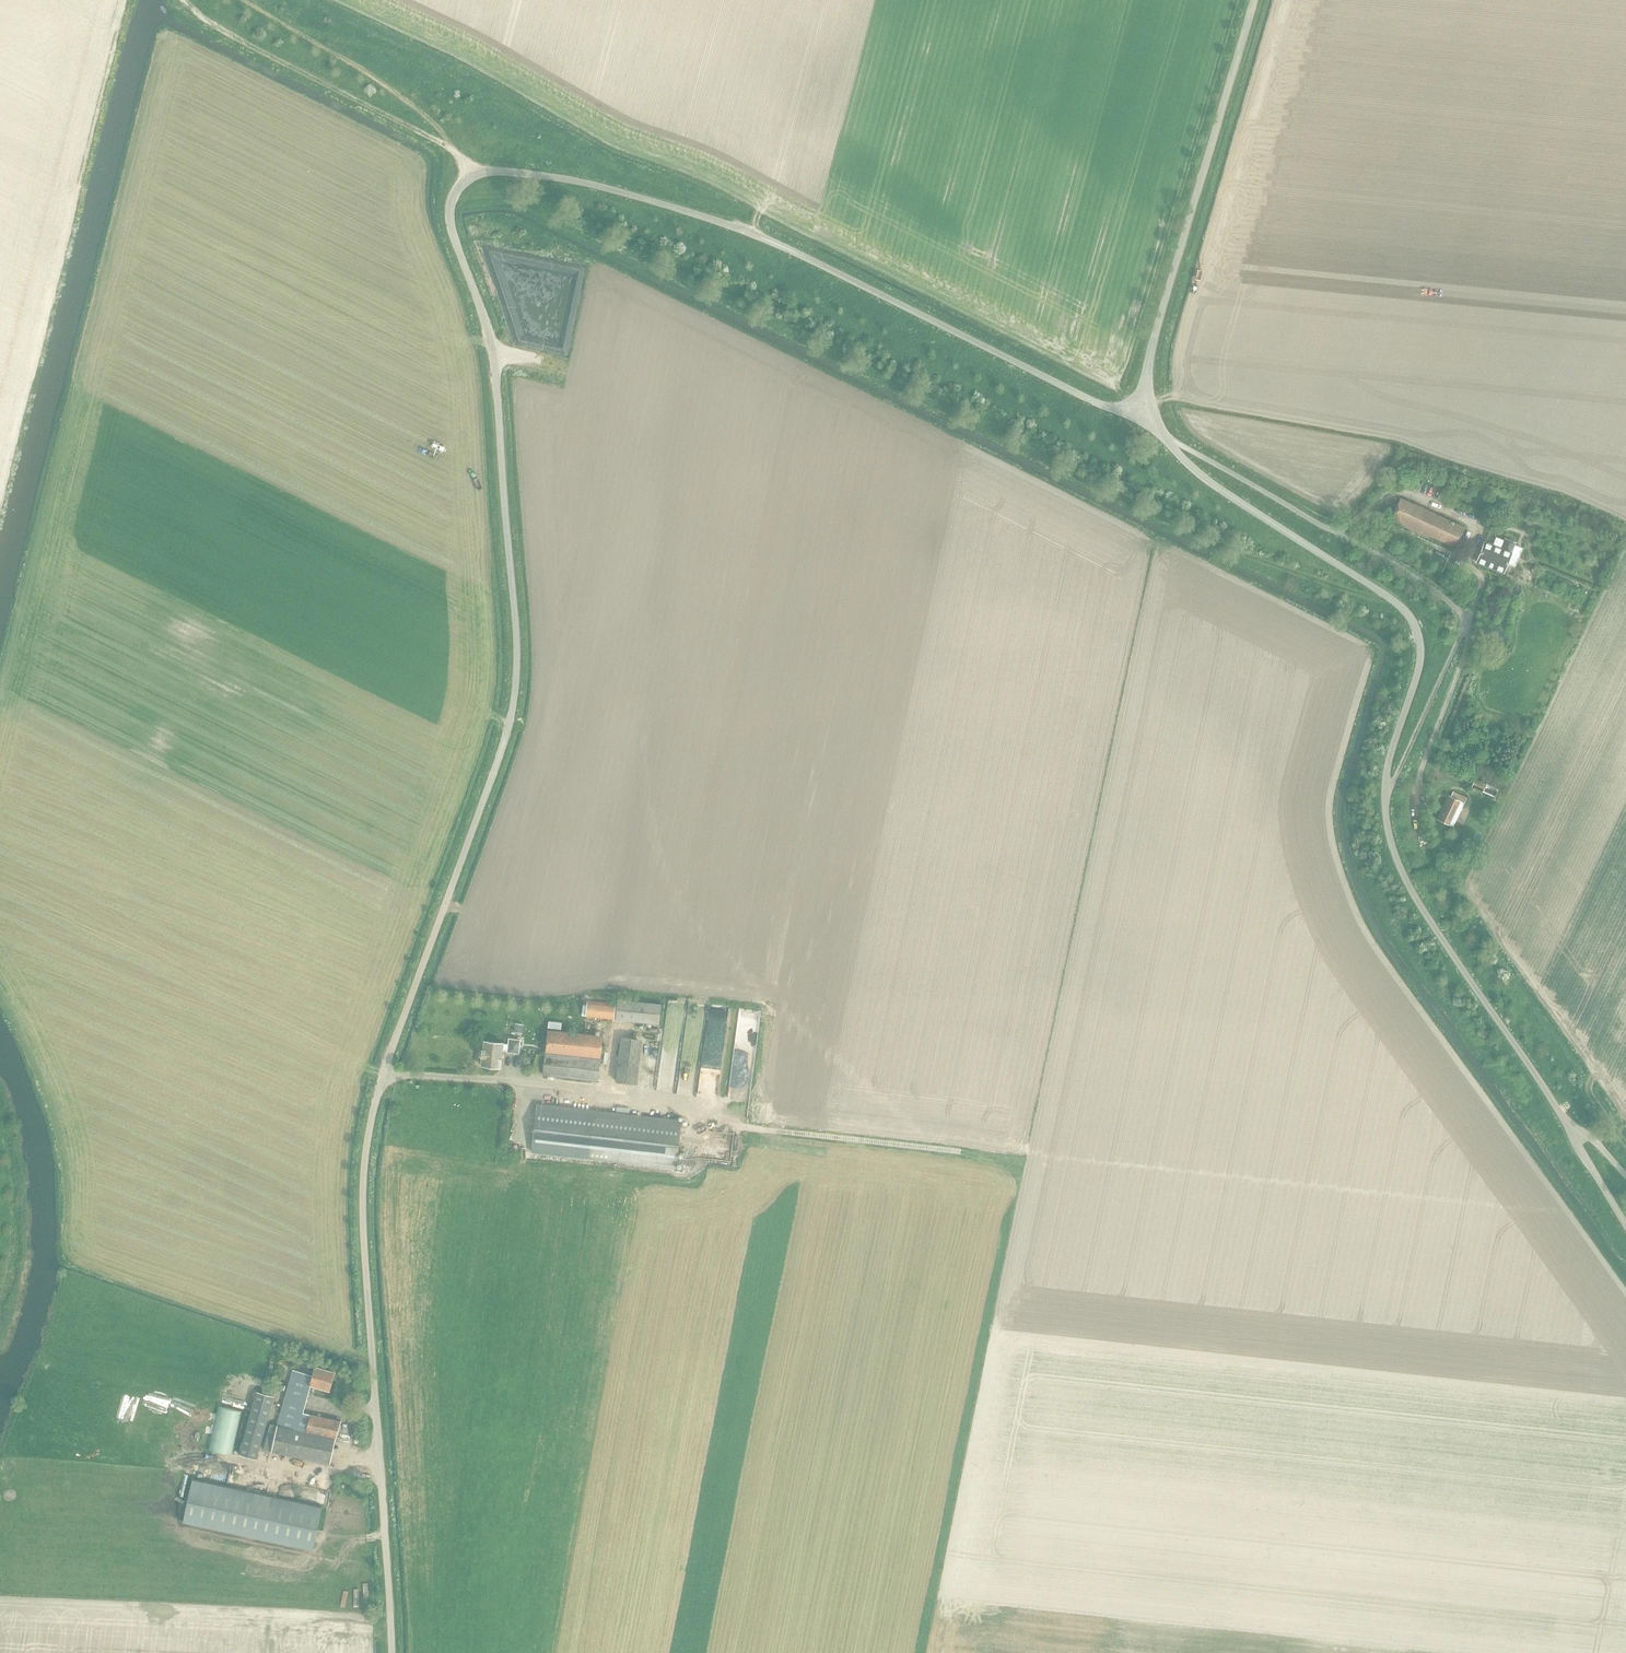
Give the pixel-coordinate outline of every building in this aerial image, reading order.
[(1430,535),(1455,547),(1464,527),(1400,498),(1390,520),(1429,537),(1430,535)] [(1484,542),(1476,562),(1503,572),(1506,564),(1514,567),(1522,548),(1514,545),(1515,543),(1505,539),(1504,541),(1496,538),(1493,545),(1484,542)] [(1453,585),(1459,588),(1466,576),(1459,573),(1453,585)] [(1475,778),(1471,787),(1483,792),(1487,783),(1475,778)] [(1448,796),(1437,819),(1448,824),(1453,826),(1467,798),(1453,791),(1450,797),(1448,796)] [(1452,866),(1461,871),(1466,862),(1457,857),(1452,866)] [(695,998),(692,1023),(702,1024),(705,1000),(695,998)] [(659,1024),(661,1004),(617,999),(617,1004),(588,1000),(586,1016),(659,1024)] [(543,1074),(598,1081),(603,1036),(548,1030),(543,1074)] [(688,1035),(686,1077),(698,1078),(699,1035),(688,1035)] [(621,1036),(616,1081),(637,1084),(643,1038),(621,1036)] [(484,1041),(481,1065),(501,1067),(503,1050),(508,1051),(508,1052),(519,1053),(520,1040),(509,1038),(508,1044),(504,1043),(484,1041)] [(537,1105),(531,1151),(589,1158),(676,1168),(681,1121),(594,1111),(537,1105)] [(311,1385),(329,1390),(335,1371),(314,1365),(311,1375),(293,1370),(281,1410),(271,1450),(330,1464),(341,1420),(330,1417),(329,1420),(303,1412),(311,1385)] [(270,1387),(284,1390),(286,1385),(281,1384),(282,1381),(273,1379),(270,1387)] [(258,1390),(240,1454),(257,1458),(274,1395),(258,1390)] [(218,1407),(209,1449),(232,1454),(241,1412),(218,1407)] [(194,1479),(184,1521),(313,1549),(322,1506),(194,1479)]
